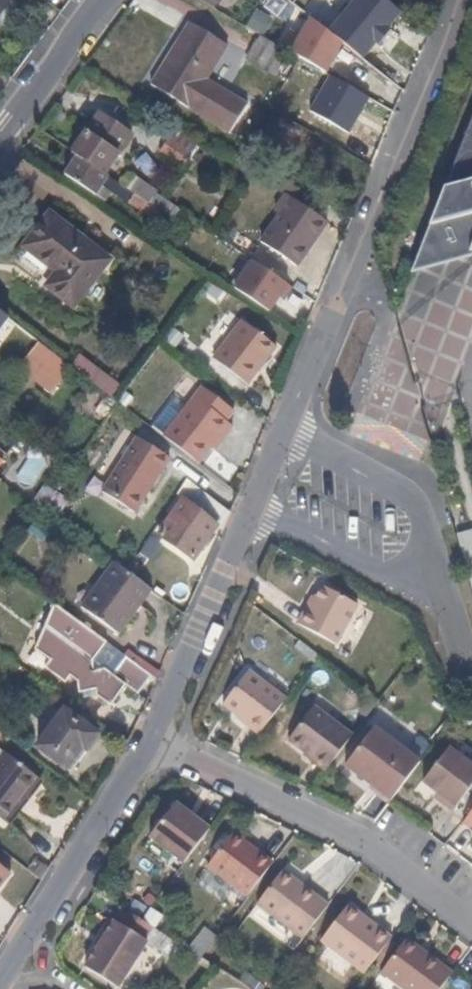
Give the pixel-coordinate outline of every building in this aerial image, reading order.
[(17,6),(10,0),(0,14),(0,29),(17,6)] [(10,0),(0,0),(0,14),(10,0)] [(198,0),(215,10),(217,6),(221,0),(198,0)] [(381,0),(357,0),(357,14),(334,13),(334,26),(293,25),(292,67),(330,68),(330,58),(380,59),(381,0)] [(262,36),(271,18),(255,10),(245,28),(262,36)] [(202,81),(211,64),(221,48),(194,32),(182,25),(169,48),(146,87),(161,96),(193,115),(217,128),(222,118),(234,98),(213,87),(202,81)] [(115,163),(123,151),(133,136),(124,130),(109,120),(100,114),(93,126),(81,143),(75,152),(73,155),(77,158),(106,176),(115,163)] [(454,171),(422,250),(413,272),(455,260),(471,256),(471,125),(454,171)] [(187,151),(174,143),(170,141),(167,142),(166,145),(161,152),(175,161),(184,166),(192,154),(187,151)] [(125,189),(106,176),(77,158),(75,162),(72,164),(65,176),(81,186),(97,197),(103,189),(109,193),(117,198),(127,205),(130,207),(132,204),(137,207),(151,217),(169,229),(175,222),(158,212),(125,189)] [(154,192),(151,190),(145,186),(139,182),(133,178),(131,181),(128,185),(125,189),(158,212),(175,222),(181,213),(172,207),(153,195),(154,192)] [(312,235),(322,220),(306,209),(287,196),(284,200),(281,205),(278,209),(277,212),(281,214),(278,220),(272,229),(263,244),(272,250),(299,268),(307,254),(318,239),(312,235)] [(91,286),(103,271),(108,264),(110,261),(102,255),(80,238),(70,230),(53,217),(50,216),(41,228),(25,249),(35,256),(57,274),(54,278),(46,289),(55,296),(73,310),(81,300),(91,286)] [(318,239),(327,225),(327,223),(324,221),(322,220),(312,235),(318,239)] [(241,265),(230,300),(275,315),(287,281),(241,265)] [(247,388),(277,349),(241,322),(220,351),(212,361),(247,388)] [(11,351),(15,346),(11,344),(5,339),(0,345),(0,364),(1,364),(7,356),(11,351)] [(48,397),(71,373),(39,343),(16,367),(48,397)] [(73,373),(110,397),(118,384),(81,360),(73,373)] [(210,452),(217,442),(221,444),(231,430),(225,426),(233,415),(201,391),(193,401),(178,421),(163,442),(176,452),(191,462),(198,468),(210,452)] [(149,488),(157,475),(166,460),(149,449),(134,440),(122,460),(112,476),(102,493),(116,502),(133,512),(143,496),(143,495),(146,489),(149,488)] [(213,454),(221,444),(217,442),(210,452),(213,454)] [(14,483),(29,491),(45,461),(30,452),(14,483)] [(194,562),(216,526),(223,530),(231,513),(202,494),(188,485),(177,500),(179,501),(162,527),(155,539),(194,562)] [(61,514),(67,496),(39,487),(33,504),(61,514)] [(162,527),(179,501),(177,500),(173,498),(157,524),(162,527)] [(458,535),(471,588),(471,532),(458,535)] [(147,599),(152,592),(131,576),(128,572),(115,563),(97,588),(106,595),(93,614),(120,635),(126,627),(136,614),(147,599)] [(336,642),(358,604),(322,583),(315,596),(309,607),(305,605),(297,619),(336,642)] [(93,614),(106,595),(97,588),(83,607),(93,614)] [(309,607),(315,596),(312,593),(305,605),(309,607)] [(134,663),(90,631),(54,604),(34,651),(50,660),(45,668),(67,681),(71,674),(79,679),(81,690),(98,695),(96,700),(112,709),(125,686),(139,695),(150,675),(134,663)] [(259,734),(286,698),(248,668),(226,703),(237,711),(247,718),(245,724),(259,734)] [(342,748),(353,735),(313,705),(289,738),(303,750),(304,750),(314,758),(313,761),(325,770),(342,748)] [(78,761),(97,737),(98,735),(95,732),(82,723),(67,710),(65,710),(62,715),(58,720),(46,735),(42,741),(38,746),(47,752),(62,763),(67,768),(70,770),(72,770),(78,761)] [(245,724),(247,718),(237,711),(234,716),(245,724)] [(390,801),(419,763),(374,727),(345,767),(390,801)] [(471,784),(471,767),(447,748),(421,783),(433,793),(434,793),(441,798),(438,803),(451,812),(471,784)] [(314,758),(304,750),(303,750),(301,753),(313,761),(314,758)] [(30,775),(0,753),(0,817),(7,807),(30,775)] [(438,803),(441,798),(434,793),(433,793),(430,797),(438,803)] [(210,829),(175,802),(150,835),(185,862),(210,829)] [(462,821),(471,830),(471,809),(462,821)] [(246,896),(272,862),(233,832),(207,868),(246,896)] [(10,871),(0,865),(0,887),(10,871)] [(302,938),(327,905),(281,868),(254,902),(302,938)] [(362,974),(389,938),(346,905),(318,940),(362,974)] [(119,988),(148,940),(146,939),(153,927),(140,920),(123,909),(116,920),(112,918),(102,933),(107,937),(99,950),(96,948),(85,966),(119,988)] [(202,926),(188,947),(203,957),(217,936),(202,926)] [(99,950),(107,937),(102,933),(94,946),(96,948),(99,950)] [(448,975),(402,942),(378,976),(396,988),(438,988),(448,975)]
